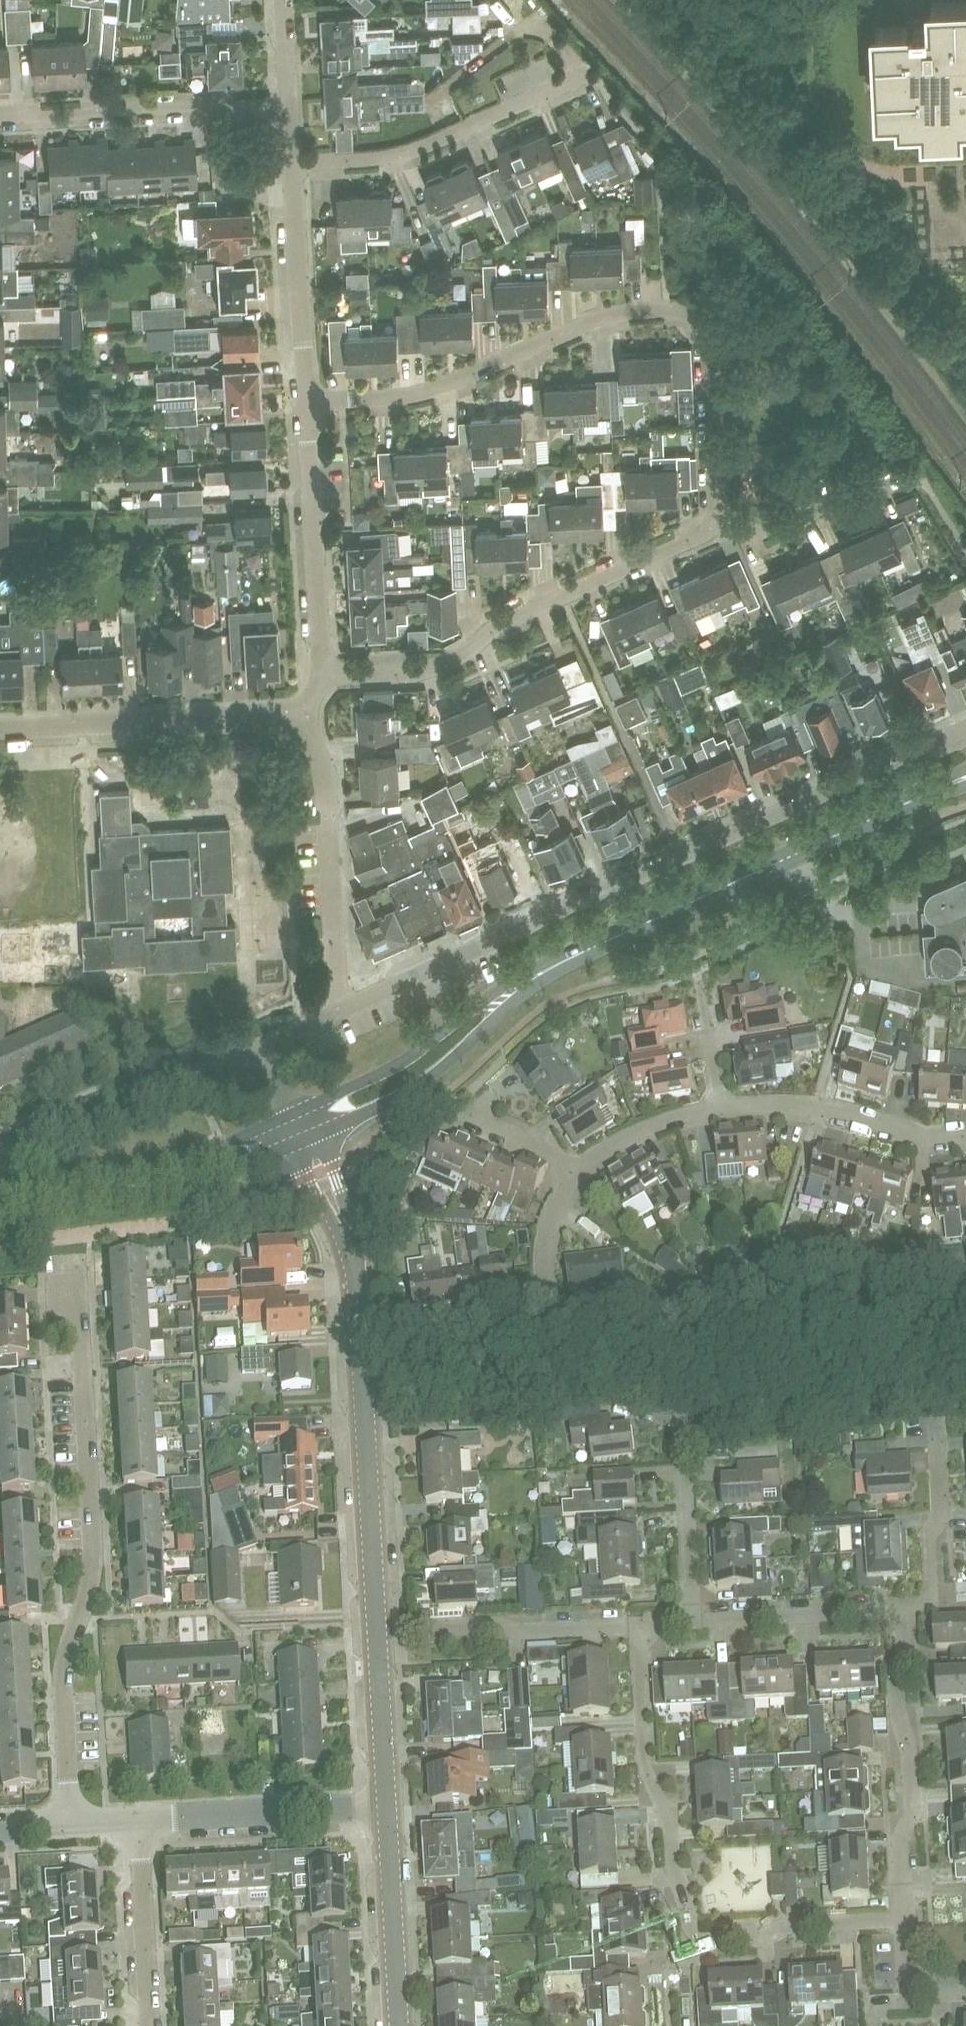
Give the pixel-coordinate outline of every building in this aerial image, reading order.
[(103,5),(101,19),(102,20),(102,19),(103,19),(116,20),(140,22),(143,0),(103,0),(103,5)] [(212,21),(229,20),(229,0),(177,0),(175,22),(190,22),(191,35),(212,34),(212,21)] [(365,11),(373,2),(371,0),(354,0),(365,11)] [(480,11),(480,2),(473,2),(473,0),(427,0),(427,13),(453,12),(480,11)] [(941,2),(932,2),(933,23),(927,24),(927,23),(921,24),(915,24),(909,25),(909,24),(893,25),(877,26),(881,119),(926,117),(927,136),(939,135),(939,129),(962,128),(961,115),(965,115),(965,0),(941,2)] [(91,4),(87,38),(83,42),(100,43),(102,20),(101,19),(103,5),(91,4)] [(30,7),(16,8),(18,41),(31,40),(30,7)] [(18,41),(16,8),(5,9),(6,42),(18,41)] [(480,11),(453,12),(454,29),(482,28),(481,11),(480,11)] [(324,17),(325,40),(395,36),(405,36),(405,29),(394,29),(394,26),(368,27),(367,15),(354,16),(324,17)] [(103,19),(99,63),(112,64),(116,20),(103,19)] [(451,33),(452,48),(484,47),(484,31),(451,33)] [(370,61),(370,49),(386,49),(386,48),(415,47),(414,35),(405,36),(395,36),(325,40),(326,63),(370,61)] [(182,61),(240,58),(239,36),(207,38),(208,48),(181,49),(182,60),(182,61)] [(85,79),(83,42),(56,43),(59,80),(85,79)] [(54,80),(59,80),(56,43),(31,45),(33,82),(36,81),(36,84),(38,87),(52,86),(54,83),(54,80)] [(241,79),(240,58),(182,61),(182,60),(158,61),(159,75),(182,73),(208,71),(209,81),(241,79)] [(388,81),(357,83),(357,71),(327,72),(329,95),(424,92),(424,90),(412,91),(412,80),(388,81)] [(424,92),(329,95),(330,119),(360,117),(359,105),(388,104),(388,109),(425,107),(424,92)] [(578,140),(592,174),(595,172),(595,174),(609,175),(613,184),(636,174),(624,143),(609,149),(601,130),(598,132),(595,128),(590,127),(585,129),(581,133),(581,139),(578,140)] [(522,141),(537,175),(562,164),(547,130),(522,141)] [(76,145),(78,184),(107,183),(108,183),(106,149),(106,143),(105,138),(97,138),(98,143),(76,145)] [(68,140),(68,145),(46,146),(48,178),(37,179),(39,211),(51,210),(49,186),(78,184),(76,145),(76,139),(68,140)] [(193,144),(193,139),(185,139),(185,145),(164,146),(166,186),(196,184),(193,144)] [(136,147),(138,187),(166,186),(164,146),(164,141),(156,141),(156,146),(136,147)] [(499,152),(513,185),(537,175),(522,141),(499,152)] [(108,183),(107,183),(107,189),(138,187),(136,147),(135,142),(127,143),(128,148),(106,149),(108,183)] [(16,187),(14,187),(14,158),(0,158),(0,187),(13,187),(16,187)] [(488,197),(473,162),(470,164),(466,160),(453,166),(453,171),(448,173),(464,208),(488,197)] [(583,179),(575,161),(561,168),(575,198),(588,192),(583,179)] [(425,183),(430,195),(440,218),(427,224),(433,237),(446,265),(451,263),(447,255),(452,252),(453,249),(444,228),(450,226),(452,220),(449,214),(464,208),(448,173),(446,174),(442,171),(428,177),(428,182),(425,183)] [(656,176),(635,177),(636,202),(657,201),(656,176)] [(20,218),(20,217),(14,218),(13,187),(0,187),(0,219),(5,219),(5,230),(34,229),(34,218),(20,218)] [(365,195),(367,231),(390,230),(391,241),(412,240),(411,222),(404,222),(403,203),(393,204),(392,193),(388,193),(386,189),(371,191),(370,195),(365,195)] [(507,205),(515,224),(529,218),(518,196),(515,189),(502,195),(507,205)] [(341,233),(367,231),(365,195),(339,196),(340,223),(326,224),(328,255),(343,254),(341,233)] [(515,224),(507,205),(494,210),(507,240),(519,234),(515,224)] [(198,214),(198,224),(199,240),(209,239),(210,253),(247,251),(247,235),(252,235),(251,211),(198,214)] [(597,246),(599,281),(625,280),(624,279),(642,278),(641,251),(636,251),(636,242),(645,242),(644,218),(626,218),(627,227),(622,227),(623,245),(597,246)] [(5,230),(5,241),(33,241),(34,229),(5,230)] [(446,265),(433,237),(421,243),(433,271),(446,265)] [(573,282),(599,281),(597,246),(572,247),(572,239),(558,239),(559,259),(560,259),(561,287),(574,287),(573,282)] [(522,265),(524,312),(550,311),(549,288),(561,287),(560,259),(559,259),(548,259),(548,264),(522,265)] [(195,276),(219,275),(220,305),(244,304),(243,289),(255,289),(254,264),(231,265),(231,261),(195,262),(195,276)] [(483,264),(485,290),(486,318),(500,317),(500,313),(524,312),(522,265),(511,266),(512,279),(498,279),(497,263),(483,264)] [(7,294),(7,306),(35,305),(34,293),(18,293),(17,267),(2,267),(2,268),(0,268),(0,294),(2,294),(7,294)] [(448,310),(449,344),(476,343),(475,319),(486,318),(485,290),(474,291),(474,308),(458,309),(458,298),(447,299),(447,310),(448,310)] [(142,327),(171,325),(184,325),(184,324),(184,304),(141,306),(142,327)] [(35,317),(35,305),(7,306),(8,317),(35,317)] [(80,306),(62,307),(62,317),(80,317),(80,306)] [(422,312),(409,312),(412,350),(425,349),(425,345),(449,344),(448,310),(447,310),(422,311),(422,312)] [(372,321),(374,366),(400,365),(400,350),(412,350),(409,312),(396,313),(397,333),(373,334),(372,321)] [(349,366),(349,367),(374,366),(372,321),(361,322),(361,334),(347,335),(347,325),(339,318),(330,318),(332,367),(349,366)] [(255,327),(223,328),(224,354),(256,353),(255,327)] [(646,353),(648,387),(648,398),(660,397),(659,387),(659,386),(680,385),(687,385),(686,374),(685,346),(671,347),(672,351),(646,353)] [(622,378),(609,379),(610,416),(624,416),(622,388),(637,387),(638,398),(648,398),(648,387),(646,353),(621,354),(622,378)] [(195,392),(258,389),(257,367),(224,368),(225,380),(195,382),(195,392)] [(194,377),(156,379),(157,395),(165,395),(195,393),(195,392),(195,382),(194,377)] [(598,384),(571,385),(573,429),(574,429),(574,437),(585,437),(584,418),(610,416),(609,379),(597,380),(598,384)] [(10,394),(36,393),(36,380),(9,380),(10,394)] [(547,411),(535,412),(536,439),(548,438),(547,420),(562,419),(563,430),(573,429),(571,385),(546,386),(547,411)] [(196,406),(196,404),(226,403),(227,414),(259,412),(258,389),(195,392),(195,393),(165,395),(157,396),(158,409),(165,408),(196,406)] [(36,393),(10,394),(0,394),(0,432),(5,432),(18,432),(18,408),(37,407),(36,393)] [(499,451),(524,450),(524,465),(538,465),(536,439),(535,412),(523,412),(523,415),(497,416),(499,451)] [(695,412),(680,413),(680,423),(696,422),(695,412)] [(474,441),(461,441),(462,471),(475,470),(475,463),(499,461),(499,451),(497,416),(473,417),(474,441)] [(265,449),(263,421),(231,424),(232,429),(215,430),(216,442),(232,441),(233,451),(265,449)] [(183,441),(204,440),(204,423),(183,423),(183,441)] [(462,471),(461,441),(448,442),(448,446),(422,447),(423,482),(450,480),(450,471),(462,471)] [(424,493),(423,482),(422,447),(396,449),(378,451),(380,477),(385,477),(386,501),(399,501),(398,494),(424,493)] [(651,454),(651,468),(653,501),(680,500),(679,487),(692,487),(690,448),(678,448),(679,466),(663,467),(662,450),(660,447),(651,447),(651,454)] [(576,483),(576,488),(578,534),(604,532),(603,508),(615,508),(612,449),(604,450),(605,470),(602,470),(602,481),(576,483)] [(612,449),(615,508),(629,507),(628,503),(653,501),(651,468),(651,454),(640,454),(641,468),(614,470),(613,449),(612,449)] [(10,459),(10,471),(54,470),(53,461),(37,461),(37,458),(10,459)] [(264,488),(263,461),(230,463),(230,468),(206,469),(207,481),(231,480),(231,490),(264,488)] [(197,462),(125,465),(126,486),(163,485),(163,479),(172,478),(172,483),(193,483),(193,478),(198,478),(197,462)] [(11,483),(0,483),(0,510),(7,510),(18,510),(17,483),(38,483),(38,482),(54,482),(54,470),(10,471),(11,483)] [(122,505),(132,504),(202,500),(202,488),(154,490),(149,496),(140,496),(139,491),(132,491),(132,494),(121,495),(122,505)] [(539,512),(541,540),(554,539),(553,535),(578,534),(576,488),(565,488),(566,499),(552,500),(552,501),(539,502),(539,512)] [(173,503),(173,515),(174,520),(202,519),(202,500),(132,504),(122,505),(122,506),(133,506),(133,505),(173,503)] [(269,534),(267,507),(235,509),(236,520),(206,522),(207,536),(237,534),(237,536),(269,534)] [(0,510),(0,537),(8,537),(8,536),(7,518),(19,518),(19,510),(18,510),(7,510),(0,510)] [(502,517),(502,531),(504,566),(529,565),(528,540),(541,540),(539,512),(527,512),(528,530),(513,531),(512,517),(502,517)] [(864,534),(878,566),(902,555),(909,571),(920,566),(909,541),(912,539),(903,518),(889,525),(888,524),(864,534)] [(463,522),(450,522),(452,558),(453,558),(465,557),(464,523),(463,522)] [(479,567),(504,566),(502,531),(478,532),(477,523),(464,523),(465,557),(466,571),(479,570),(479,567)] [(362,533),(362,544),(350,545),(351,565),(425,561),(425,552),(400,554),(399,533),(396,531),(362,533)] [(878,566),(864,534),(841,545),(850,566),(839,571),(850,597),(851,597),(859,617),(871,612),(862,592),(855,576),(878,566)] [(40,549),(40,537),(13,538),(14,550),(40,549)] [(217,546),(215,546),(217,570),(218,591),(238,590),(235,545),(217,546)] [(47,549),(38,550),(39,559),(47,559),(47,549)] [(38,550),(12,551),(12,560),(39,559),(38,550)] [(794,565),(808,596),(812,606),(821,602),(817,592),(832,586),(840,602),(839,602),(848,622),(859,617),(851,597),(850,597),(839,571),(829,576),(819,554),(794,565)] [(413,563),(421,563),(425,562),(425,561),(351,565),(353,588),(383,586),(383,584),(397,583),(397,573),(405,573),(414,573),(413,563)] [(704,572),(718,604),(740,594),(748,610),(759,605),(747,579),(736,584),(727,563),(704,572)] [(812,606),(808,596),(794,565),(771,575),(781,597),(769,602),(780,629),(792,624),(785,607),(800,600),(804,609),(812,606)] [(718,604),(704,572),(681,583),(691,605),(679,610),(690,635),(701,630),(697,620),(711,614),(716,626),(726,622),(718,604)] [(923,579),(913,583),(920,596),(930,591),(923,579)] [(429,611),(457,609),(456,589),(428,591),(428,601),(384,603),(383,592),(353,593),(354,614),(407,612),(429,611)] [(690,635),(679,610),(668,614),(659,592),(634,603),(647,634),(671,624),(679,640),(690,635)] [(190,595),(180,595),(181,619),(191,619),(190,595)] [(214,620),(213,601),(193,603),(194,621),(214,620)] [(651,644),(647,634),(634,603),(611,613),(620,635),(609,640),(620,665),(633,660),(630,653),(651,644)] [(11,645),(0,645),(0,642),(0,691),(21,690),(19,641),(32,641),(30,607),(9,608),(11,645)] [(457,609),(429,611),(430,631),(458,630),(457,609)] [(231,646),(246,646),(247,665),(248,677),(265,676),(265,672),(277,672),(276,649),(280,648),(279,632),(275,632),(275,628),(256,629),(255,610),(229,612),(231,646)] [(407,612),(354,614),(355,635),(397,633),(396,622),(408,621),(407,612)] [(907,644),(917,668),(906,673),(920,706),(946,695),(932,662),(942,657),(923,612),(911,618),(920,638),(907,644)] [(134,621),(122,621),(123,652),(136,652),(134,621)] [(193,652),(192,633),(191,623),(163,624),(164,643),(148,644),(150,682),(180,680),(179,662),(179,652),(193,652)] [(934,629),(940,643),(941,645),(941,646),(957,683),(965,679),(965,637),(951,643),(951,641),(952,641),(944,624),(934,629)] [(56,625),(42,626),(44,657),(57,656),(56,625)] [(92,686),(89,627),(78,628),(79,654),(61,655),(63,688),(92,686)] [(101,627),(89,627),(92,686),(121,684),(119,651),(102,652),(101,627)] [(221,632),(192,633),(193,652),(179,652),(179,662),(191,661),(192,677),(223,676),(221,632)] [(836,635),(818,642),(833,676),(851,669),(836,635)] [(737,665),(753,658),(746,642),(730,649),(737,665)] [(567,686),(558,665),(557,665),(555,660),(541,666),(543,671),(533,675),(547,706),(548,705),(555,722),(603,701),(592,676),(567,686)] [(709,681),(701,662),(674,674),(682,692),(709,681)] [(623,691),(612,667),(601,672),(612,696),(623,691)] [(866,694),(857,671),(838,678),(848,702),(853,700),(864,729),(888,719),(876,690),(866,694)] [(519,708),(508,712),(519,738),(520,737),(523,746),(536,740),(531,733),(524,716),(547,706),(533,675),(509,685),(519,708)] [(679,692),(672,676),(662,681),(668,698),(679,692)] [(742,696),(751,692),(746,680),(738,684),(742,696)] [(825,695),(795,709),(800,720),(803,718),(807,717),(821,749),(846,738),(832,706),(844,700),(835,681),(821,687),(825,695)] [(365,709),(358,709),(360,735),(396,733),(395,707),(394,690),(364,692),(365,709)] [(487,695),(463,705),(482,748),(493,744),(488,732),(501,726),(508,743),(519,738),(508,712),(496,717),(487,695)] [(638,719),(628,697),(615,703),(625,725),(638,719)] [(484,753),(482,748),(463,705),(440,715),(449,738),(438,742),(449,769),(484,753)] [(788,727),(769,735),(782,766),(806,755),(804,748),(814,743),(803,718),(800,720),(795,709),(794,706),(781,712),(788,727)] [(758,776),(782,766),(769,735),(752,742),(739,714),(726,720),(732,733),(736,744),(743,741),(758,776)] [(401,744),(431,742),(431,730),(400,732),(401,744)] [(704,745),(725,793),(747,783),(726,736),(716,740),(713,734),(701,739),(704,745)] [(582,754),(621,841),(639,833),(628,807),(621,810),(608,782),(631,772),(623,756),(627,754),(619,737),(582,754)] [(579,741),(567,747),(572,758),(584,753),(579,741)] [(431,742),(401,744),(401,760),(438,758),(431,742)] [(725,793),(704,745),(694,750),(699,761),(705,759),(707,764),(690,772),(703,802),(725,793)] [(674,764),(662,770),(681,812),(703,802),(690,772),(683,755),(680,749),(669,754),(674,764)] [(578,773),(589,796),(600,820),(592,823),(604,849),(621,841),(582,754),(568,761),(572,770),(578,773)] [(399,801),(399,787),(397,757),(361,760),(363,790),(371,789),(372,803),(399,801)] [(522,779),(526,779),(537,773),(530,759),(516,765),(522,779)] [(527,780),(533,795),(561,782),(555,768),(527,780)] [(526,779),(522,779),(514,784),(526,809),(537,803),(533,795),(527,780),(526,779)] [(435,823),(409,834),(421,866),(365,890),(354,895),(364,918),(354,923),(367,952),(369,950),(371,955),(419,933),(418,931),(444,920),(444,921),(478,906),(443,829),(448,826),(443,815),(459,808),(447,781),(423,795),(435,823)] [(0,879),(0,1000),(2,1046),(3,1046),(58,1021),(57,1006),(63,1005),(61,965),(55,966),(54,947),(69,946),(69,940),(145,937),(250,932),(251,931),(246,828),(245,828),(79,836),(78,830),(77,811),(64,811),(64,805),(64,804),(16,806),(17,814),(3,814),(7,878),(0,879)] [(551,805),(541,810),(565,866),(585,858),(572,829),(563,833),(551,805)] [(546,875),(565,866),(541,810),(529,815),(542,842),(534,846),(546,875)] [(407,831),(401,817),(369,829),(368,826),(349,834),(357,853),(407,831)] [(407,831),(357,853),(357,854),(352,856),(359,877),(365,890),(421,866),(409,834),(407,831)] [(495,838),(462,853),(482,897),(490,893),(491,897),(515,886),(502,856),(503,856),(495,838)] [(934,885),(930,887),(927,890),(925,894),(924,898),(924,903),(925,907),(920,908),(925,968),(965,964),(965,871),(934,885)] [(761,988),(724,994),(728,1023),(746,1020),(748,1033),(784,1027),(779,1000),(764,1003),(761,988)] [(685,1031),(680,1006),(644,1013),(647,1029),(628,1033),(632,1054),(661,1049),(658,1036),(685,1031)] [(86,1050),(70,1016),(58,1021),(3,1046),(2,1046),(0,1047),(0,1089),(86,1050)] [(790,1029),(794,1052),(819,1048),(815,1025),(790,1029)] [(870,1057),(874,1044),(874,1042),(851,1036),(852,1033),(840,1029),(831,1057),(843,1061),(836,1086),(860,1093),(870,1057)] [(870,1057),(860,1093),(883,1100),(891,1071),(906,1073),(910,1047),(913,1037),(901,1033),(896,1051),(874,1044),(870,1057)] [(747,1056),(734,1059),(737,1073),(734,1074),(735,1083),(739,1084),(739,1088),(775,1081),(771,1062),(789,1059),(785,1035),(744,1042),(747,1056)] [(921,1048),(910,1047),(906,1073),(919,1074),(917,1105),(942,1107),(945,1069),(920,1067),(921,1048)] [(545,1105),(571,1089),(562,1074),(564,1073),(555,1060),(553,1061),(545,1050),(516,1070),(526,1087),(531,1084),(545,1105)] [(688,1092),(684,1065),(669,1067),(667,1053),(629,1060),(633,1084),(651,1081),(654,1098),(688,1092)] [(942,1107),(965,1108),(965,1071),(945,1069),(942,1107)] [(569,1118),(559,1125),(574,1149),(604,1129),(614,1122),(614,1118),(604,1104),(596,1091),(592,1086),(572,1100),(561,1107),(569,1118)] [(760,1125),(736,1128),(740,1164),(765,1162),(767,1180),(778,1179),(775,1154),(764,1155),(760,1125)] [(740,1164),(736,1128),(712,1131),(715,1161),(703,1162),(706,1188),(717,1187),(715,1167),(740,1164)] [(457,1192),(478,1144),(456,1134),(453,1140),(439,1134),(427,1162),(425,1162),(418,1177),(456,1194),(457,1192)] [(478,1144),(457,1192),(465,1196),(471,1181),(484,1187),(499,1153),(478,1144)] [(819,1144),(802,1195),(826,1203),(842,1152),(819,1144)] [(642,1196),(652,1212),(665,1204),(671,1214),(674,1215),(691,1204),(668,1167),(657,1174),(644,1151),(623,1164),(642,1196)] [(842,1152),(826,1203),(850,1210),(855,1194),(865,1159),(842,1152)] [(492,1208),(501,1212),(504,1205),(502,1204),(520,1163),(520,1162),(499,1153),(484,1187),(499,1193),(492,1208)] [(523,1156),(520,1162),(520,1163),(502,1204),(504,1205),(501,1212),(496,1221),(506,1222),(519,1193),(531,1199),(546,1166),(523,1156)] [(872,1216),(888,1166),(865,1159),(855,1194),(871,1199),(866,1215),(872,1216)] [(642,1196),(623,1164),(602,1177),(617,1203),(607,1209),(620,1231),(630,1224),(621,1209),(642,1196)] [(888,1166),(872,1216),(875,1217),(872,1226),(880,1229),(888,1204),(900,1208),(911,1173),(888,1166)] [(954,1173),(961,1239),(960,1227),(965,1226),(965,1171),(954,1173)] [(961,1239),(954,1173),(929,1175),(933,1213),(949,1211),(951,1227),(945,1228),(946,1241),(961,1239)] [(906,1218),(917,1221),(920,1209),(909,1207),(906,1218)] [(489,1260),(486,1243),(487,1243),(485,1229),(477,1228),(478,1234),(476,1235),(478,1252),(479,1252),(480,1261),(481,1261),(486,1297),(487,1297),(510,1294),(505,1257),(489,1260)] [(458,1271),(463,1308),(488,1305),(487,1297),(486,1297),(481,1261),(480,1261),(479,1252),(478,1252),(476,1235),(467,1236),(469,1253),(471,1253),(473,1269),(458,1271)] [(299,1242),(285,1242),(285,1240),(282,1237),(270,1238),(267,1241),(267,1243),(258,1243),(258,1262),(241,1263),(243,1286),(271,1284),(270,1274),(300,1273),(299,1242)] [(189,1279),(187,1247),(174,1248),(176,1279),(189,1279)] [(665,1248),(655,1263),(682,1282),(682,1281),(689,1272),(676,1262),(679,1257),(665,1248)] [(947,1251),(950,1270),(964,1268),(961,1249),(947,1251)] [(616,1254),(567,1260),(571,1294),(594,1291),(596,1311),(622,1308),(619,1287),(620,1287),(616,1254)] [(112,1283),(144,1281),(143,1255),(110,1257),(112,1283)] [(463,1308),(458,1271),(443,1273),(441,1256),(432,1258),(439,1312),(463,1308)] [(432,1258),(407,1261),(414,1315),(439,1312),(432,1258)] [(202,1294),(229,1293),(228,1274),(194,1275),(195,1293),(202,1294)] [(664,1278),(659,1304),(675,1308),(680,1281),(664,1278)] [(113,1309),(146,1307),(144,1281),(112,1283),(113,1309)] [(191,1304),(190,1288),(176,1288),(177,1305),(191,1304)] [(243,1293),(243,1292),(229,1293),(202,1294),(196,1294),(197,1316),(230,1314),(230,1310),(244,1309),(245,1323),(267,1322),(267,1337),(307,1335),(305,1303),(284,1304),(283,1291),(243,1293)] [(26,1330),(24,1303),(0,1305),(0,1331),(26,1330)] [(146,1307),(113,1309),(115,1335),(147,1333),(147,1331),(146,1307)] [(192,1330),(191,1313),(178,1314),(179,1330),(192,1330)] [(0,1331),(0,1357),(28,1355),(26,1330),(0,1331)] [(147,1333),(115,1335),(116,1361),(148,1359),(148,1343),(162,1343),(162,1330),(147,1331),(147,1333)] [(194,1355),(193,1339),(180,1340),(181,1356),(194,1355)] [(267,1376),(280,1375),(281,1389),(310,1388),(309,1358),(280,1359),(279,1348),(241,1350),(242,1373),(267,1372),(267,1376)] [(229,1382),(227,1357),(207,1358),(208,1383),(229,1382)] [(118,1407),(151,1405),(150,1379),(117,1381),(118,1407)] [(30,1412),(28,1385),(0,1387),(0,1413),(30,1412)] [(196,1402),(195,1386),(182,1386),(183,1403),(196,1402)] [(120,1433),(153,1431),(151,1405),(118,1407),(120,1433)] [(198,1428),(197,1411),(184,1412),(185,1429),(198,1428)] [(0,1413),(0,1439),(31,1437),(30,1412),(0,1413)] [(631,1457),(627,1429),(603,1432),(601,1418),(570,1422),(573,1447),(591,1446),(592,1461),(631,1457)] [(268,1441),(288,1440),(288,1436),(307,1435),(306,1421),(288,1421),(288,1419),(253,1421),(254,1445),(268,1444),(268,1441)] [(153,1431),(120,1433),(121,1459),(154,1457),(153,1431)] [(448,1449),(422,1451),(422,1454),(420,1455),(418,1457),(419,1474),(421,1476),(424,1476),(424,1478),(460,1475),(459,1450),(480,1448),(480,1433),(447,1435),(448,1449)] [(32,1463),(31,1437),(0,1439),(0,1465),(32,1463)] [(198,1437),(185,1438),(186,1454),(199,1454),(198,1437)] [(263,1476),(314,1474),(312,1440),(279,1442),(280,1458),(262,1459),(263,1476)] [(886,1443),(856,1445),(857,1459),(886,1457),(886,1443)] [(869,1499),(909,1497),(907,1469),(895,1470),(895,1456),(886,1457),(857,1459),(855,1459),(856,1473),(868,1473),(869,1499)] [(154,1457),(121,1459),(122,1485),(155,1483),(154,1457)] [(171,1479),(172,1493),(202,1491),(200,1462),(187,1463),(188,1478),(171,1479)] [(0,1465),(0,1466),(1,1491),(34,1489),(32,1463),(0,1465)] [(778,1489),(777,1463),(744,1465),(745,1479),(722,1480),(723,1508),(761,1506),(760,1490),(778,1489)] [(241,1487),(235,1470),(221,1476),(227,1492),(241,1487)] [(284,1487),(285,1493),(315,1492),(314,1474),(263,1476),(264,1488),(284,1487)] [(488,1513),(479,1514),(479,1507),(462,1508),(461,1492),(475,1492),(479,1488),(479,1475),(460,1475),(424,1478),(425,1503),(446,1502),(448,1523),(488,1520),(488,1513)] [(563,1516),(575,1515),(620,1513),(621,1513),(621,1504),(633,1503),(631,1476),(594,1478),(594,1493),(574,1494),(574,1502),(562,1503),(563,1516)] [(217,1497),(222,1510),(241,1504),(235,1489),(217,1497)] [(202,1491),(172,1493),(173,1507),(189,1506),(190,1527),(203,1525),(202,1491)] [(316,1512),(315,1492),(285,1493),(285,1501),(272,1501),(272,1512),(278,1512),(278,1514),(316,1512)] [(236,1552),(230,1536),(222,1511),(216,1497),(209,1498),(213,1556),(237,1554),(236,1552)] [(125,1531),(158,1529),(156,1503),(124,1504),(125,1531)] [(222,1511),(230,1536),(251,1527),(243,1503),(241,1504),(222,1510),(222,1511)] [(36,1536),(34,1509),(2,1511),(3,1525),(0,1525),(0,1538),(4,1537),(36,1536)] [(599,1546),(599,1562),(636,1560),(636,1558),(641,1558),(643,1556),(642,1538),(640,1536),(635,1537),(635,1534),(621,1535),(620,1513),(575,1515),(576,1529),(574,1529),(575,1547),(599,1546)] [(903,1528),(898,1529),(898,1525),(867,1527),(867,1514),(833,1516),(834,1530),(849,1529),(850,1555),(854,1555),(904,1552),(903,1528)] [(472,1535),(479,1535),(488,1535),(488,1520),(448,1523),(443,1523),(443,1535),(427,1536),(428,1562),(465,1560),(465,1569),(478,1569),(477,1559),(473,1560),(472,1535)] [(713,1537),(713,1540),(710,1540),(708,1543),(709,1559),(711,1562),(714,1561),(714,1563),(749,1561),(749,1546),(764,1545),(763,1535),(769,1535),(768,1520),(731,1522),(732,1536),(713,1537)] [(258,1545),(251,1527),(230,1536),(236,1552),(258,1545)] [(127,1556),(159,1555),(158,1529),(125,1531),(127,1556)] [(205,1552),(204,1534),(191,1535),(192,1552),(205,1552)] [(5,1563),(37,1561),(36,1536),(4,1537),(5,1563)] [(905,1575),(904,1552),(854,1555),(856,1590),(872,1589),(872,1587),(881,1587),(881,1579),(900,1578),(900,1575),(905,1575)] [(237,1554),(213,1556),(215,1604),(239,1603),(237,1554)] [(319,1554),(279,1556),(282,1607),(315,1605),(313,1570),(320,1570),(319,1554)] [(128,1582),(161,1580),(159,1555),(127,1556),(128,1582)] [(825,1589),(824,1557),(810,1557),(812,1590),(825,1589)] [(192,1561),(193,1567),(194,1578),(206,1577),(205,1560),(192,1561)] [(580,1578),(580,1587),(581,1604),(612,1602),(611,1588),(638,1586),(636,1560),(599,1562),(589,1563),(590,1577),(580,1578)] [(37,1561),(5,1563),(7,1589),(39,1587),(37,1561)] [(749,1561),(714,1563),(714,1564),(711,1564),(709,1567),(710,1583),(712,1585),(715,1585),(715,1588),(736,1588),(736,1601),(772,1599),(772,1585),(750,1586),(749,1561)] [(478,1569),(465,1569),(463,1569),(464,1581),(436,1582),(438,1609),(475,1607),(475,1593),(493,1591),(492,1568),(478,1569)] [(161,1580),(128,1582),(130,1608),(162,1607),(161,1580)] [(208,1603),(207,1585),(194,1586),(195,1604),(208,1603)] [(39,1587),(7,1589),(8,1615),(40,1613),(39,1587)] [(543,1592),(526,1593),(527,1612),(544,1611),(543,1592)] [(931,1622),(932,1648),(962,1647),(962,1661),(965,1661),(965,1621),(931,1622)] [(27,1659),(25,1633),(0,1634),(0,1661),(27,1659)] [(236,1645),(208,1647),(210,1683),(239,1681),(236,1645)] [(183,1685),(210,1683),(208,1647),(180,1649),(183,1685)] [(155,1686),(183,1685),(180,1649),(153,1651),(155,1686)] [(558,1663),(557,1649),(528,1650),(529,1664),(558,1663)] [(155,1686),(153,1651),(124,1652),(126,1688),(155,1686)] [(281,1683),(317,1681),(315,1653),(279,1655),(281,1683)] [(570,1676),(571,1688),(606,1686),(605,1658),(562,1660),(563,1676),(570,1676)] [(0,1661),(0,1686),(28,1685),(27,1659),(0,1661)] [(843,1661),(845,1695),(859,1694),(859,1701),(873,1701),(871,1660),(843,1661)] [(755,1702),(767,1701),(766,1665),(764,1665),(762,1661),(746,1662),(744,1666),(741,1666),(741,1681),(728,1681),(730,1723),(752,1722),(753,1721),(754,1721),(755,1720),(756,1720),(756,1719),(756,1718),(755,1702)] [(845,1695),(843,1661),(815,1663),(817,1703),(831,1703),(831,1696),(845,1695)] [(791,1664),(766,1665),(767,1701),(785,1700),(786,1715),(786,1716),(787,1717),(787,1718),(788,1719),(789,1719),(790,1719),(807,1718),(807,1708),(805,1678),(792,1678),(791,1664)] [(716,1667),(687,1668),(689,1706),(708,1705),(709,1720),(709,1721),(709,1722),(710,1723),(711,1723),(712,1724),(713,1724),(730,1723),(728,1681),(717,1682),(716,1667)] [(689,1706),(687,1668),(664,1669),(665,1691),(651,1691),(652,1708),(689,1706)] [(510,1672),(512,1711),(530,1710),(527,1671),(510,1672)] [(934,1672),(936,1701),(965,1700),(965,1671),(934,1672)] [(430,1716),(466,1714),(466,1706),(480,1705),(478,1676),(461,1677),(462,1689),(428,1692),(430,1716)] [(282,1711),(318,1709),(317,1681),(281,1683),(282,1711)] [(0,1686),(0,1712),(30,1710),(28,1685),(0,1686)] [(606,1686),(571,1688),(571,1701),(564,1701),(565,1716),(608,1714),(606,1686)] [(811,1755),(832,1754),(831,1734),(826,1735),(825,1707),(807,1708),(807,1718),(810,1718),(811,1755)] [(284,1738),(320,1737),(318,1709),(282,1711),(284,1738)] [(0,1712),(0,1738),(31,1736),(30,1710),(0,1712)] [(530,1710),(512,1711),(505,1712),(507,1753),(515,1752),(533,1751),(530,1710)] [(466,1714),(430,1716),(431,1743),(452,1742),(452,1741),(467,1740),(467,1739),(482,1738),(480,1713),(466,1714)] [(129,1726),(130,1754),(168,1752),(166,1715),(151,1716),(152,1725),(129,1726)] [(552,1729),(555,1729),(562,1729),(561,1715),(532,1717),(533,1730),(552,1729)] [(847,1720),(849,1752),(875,1751),(873,1719),(847,1720)] [(961,1721),(962,1735),(946,1736),(947,1762),(965,1761),(965,1720),(961,1721)] [(574,1770),(610,1769),(609,1742),(583,1743),(582,1728),(562,1729),(555,1729),(556,1746),(573,1745),(574,1770)] [(31,1736),(0,1738),(0,1746),(0,1750),(0,1764),(1,1764),(1,1763),(33,1761),(31,1736)] [(320,1737),(284,1738),(286,1767),(321,1765),(320,1737)] [(168,1752),(130,1754),(132,1782),(170,1780),(168,1752)] [(481,1755),(481,1757),(454,1759),(455,1772),(429,1774),(431,1804),(474,1802),(473,1781),(486,1780),(485,1770),(517,1769),(516,1754),(481,1755)] [(826,1795),(864,1793),(864,1792),(867,1789),(866,1773),(863,1770),(861,1770),(860,1767),(834,1768),(834,1754),(832,1754),(811,1755),(801,1756),(779,1757),(780,1771),(816,1769),(817,1795),(826,1794),(826,1795)] [(777,1756),(724,1759),(725,1771),(695,1773),(697,1802),(743,1799),(756,1799),(755,1786),(729,1787),(728,1773),(777,1770),(777,1756)] [(1,1763),(1,1764),(3,1790),(35,1788),(33,1761),(1,1763)] [(947,1762),(948,1789),(965,1788),(965,1761),(947,1762)] [(611,1795),(610,1769),(574,1770),(565,1770),(566,1796),(556,1796),(556,1811),(585,1810),(585,1796),(611,1795)] [(864,1793),(826,1795),(826,1807),(820,1807),(816,1812),(816,1822),(805,1823),(806,1837),(838,1835),(837,1821),(863,1820),(863,1815),(865,1815),(868,1812),(867,1796),(864,1793)] [(773,1823),(731,1825),(730,1812),(743,1811),(743,1799),(697,1802),(698,1830),(728,1828),(729,1839),(774,1837),(773,1823)] [(532,1808),(509,1811),(513,1848),(537,1845),(532,1808)] [(567,1812),(553,1812),(553,1821),(568,1821),(567,1812)] [(578,1853),(614,1851),(612,1812),(576,1814),(578,1853)] [(950,1816),(950,1820),(948,1820),(946,1823),(946,1838),(949,1841),(951,1840),(951,1842),(965,1841),(965,1816),(950,1816)] [(455,1843),(454,1829),(424,1831),(425,1857),(467,1855),(466,1843),(455,1843)] [(829,1875),(867,1872),(865,1847),(856,1848),(855,1836),(827,1837),(829,1875)] [(951,1842),(952,1845),(949,1845),(947,1848),(947,1862),(950,1865),(952,1865),(953,1869),(965,1868),(965,1841),(951,1842)] [(614,1851),(578,1853),(580,1891),(617,1888),(614,1851)] [(267,1860),(267,1852),(248,1853),(248,1856),(241,1857),(241,1861),(243,1896),(239,1896),(240,1911),(248,1910),(247,1895),(269,1894),(267,1860)] [(330,1867),(329,1852),(274,1855),(275,1876),(308,1874),(309,1890),(309,1894),(343,1892),(342,1867),(330,1867)] [(457,1897),(487,1893),(490,1893),(496,1892),(495,1880),(476,1883),(475,1855),(425,1857),(427,1883),(456,1881),(457,1897)] [(241,1861),(215,1863),(217,1897),(213,1897),(214,1912),(223,1912),(222,1897),(239,1896),(243,1896),(241,1861)] [(215,1863),(190,1864),(192,1898),(188,1898),(190,1914),(198,1913),(197,1898),(213,1897),(217,1897),(215,1863)] [(192,1898),(190,1864),(164,1865),(166,1899),(188,1898),(192,1898)] [(60,1888),(61,1905),(62,1909),(96,1907),(94,1881),(72,1882),(72,1871),(44,1872),(45,1889),(60,1888)] [(835,1904),(835,1900),(868,1898),(867,1872),(829,1875),(830,1888),(823,1888),(824,1904),(835,1904)] [(0,1875),(0,1909),(3,1909),(5,1924),(21,1924),(20,1896),(8,1896),(6,1874),(0,1875)] [(782,1876),(783,1898),(786,1898),(787,1906),(798,1905),(797,1875),(782,1876)] [(495,1879),(495,1880),(496,1892),(525,1889),(523,1876),(495,1879)] [(783,1898),(782,1876),(771,1877),(772,1899),(783,1898)] [(309,1894),(309,1890),(293,1892),(294,1899),(310,1899),(310,1914),(295,1917),(296,1933),(323,1932),(322,1920),(345,1918),(343,1892),(309,1894)] [(602,1907),(603,1932),(603,1933),(639,1931),(638,1905),(612,1906),(612,1892),(581,1894),(581,1908),(602,1907)] [(432,1917),(434,1942),(470,1940),(469,1925),(480,1924),(479,1909),(491,1909),(490,1893),(487,1893),(457,1897),(447,1898),(448,1916),(432,1917)] [(48,1932),(48,1948),(76,1946),(75,1935),(97,1933),(97,1932),(103,1930),(98,1915),(96,1915),(96,1907),(62,1909),(61,1905),(46,1907),(47,1914),(62,1913),(63,1930),(48,1932)] [(243,1940),(243,1929),(226,1931),(227,1941),(243,1940)] [(168,1931),(169,1944),(196,1943),(195,1930),(168,1931)] [(271,1930),(245,1930),(246,1939),(271,1938),(271,1930)] [(639,1932),(639,1931),(603,1933),(603,1932),(592,1933),(593,1958),(602,1957),(603,1958),(641,1956),(641,1953),(648,1953),(647,1931),(639,1932)] [(203,1933),(204,1942),(221,1941),(220,1932),(203,1933)] [(323,1932),(296,1933),(297,1949),(312,1949),(313,1964),(313,1970),(347,1968),(346,1941),(323,1942),(323,1932)] [(462,1981),(494,1980),(493,1965),(471,1967),(470,1940),(434,1942),(435,1969),(461,1967),(462,1981)] [(66,1984),(100,1982),(99,1956),(77,1957),(76,1946),(48,1948),(49,1964),(65,1963),(66,1980),(66,1984)] [(216,1986),(216,1990),(232,1988),(232,1981),(215,1982),(214,1965),(230,1963),(229,1947),(202,1949),(203,1961),(180,1962),(182,1988),(216,1986)] [(590,2014),(597,2013),(639,2011),(639,2010),(643,2007),(642,1992),(638,1990),(638,1987),(623,1987),(622,1972),(603,1973),(603,1958),(602,1957),(593,1958),(571,1959),(573,1980),(580,1986),(583,1986),(584,1989),(588,1989),(590,2014)] [(9,1959),(11,1983),(24,1982),(23,1958),(9,1959)] [(0,1959),(0,1984),(11,1983),(9,1959),(0,1959)] [(315,1995),(349,1993),(347,1968),(313,1970),(313,1964),(298,1967),(298,1975),(314,1974),(315,1989),(315,1995)] [(836,1970),(836,1967),(833,1965),(817,1966),(815,1969),(815,1971),(813,1971),(815,2008),(835,2007),(836,2020),(845,2019),(846,2025),(857,2025),(855,1995),(842,1996),(840,1970),(836,1970)] [(734,1976),(736,2013),(752,2012),(752,2022),(753,2024),(754,2025),(777,2025),(775,1999),(762,2000),(760,1974),(756,1974),(756,1971),(753,1969),(742,1970),(739,1972),(740,1975),(734,1976)] [(728,1976),(728,1973),(726,1971),(714,1972),(712,1974),(712,1977),(708,1977),(710,2003),(696,2004),(698,2025),(711,2025),(724,2025),(723,2014),(736,2013),(734,1976),(728,1976)] [(813,1971),(788,1973),(789,1999),(775,1999),(777,2025),(798,2025),(800,2024),(802,2022),(803,2019),(805,2016),(805,2009),(815,2008),(813,1971)] [(100,1982),(66,1984),(66,1980),(50,1982),(52,2008),(53,2023),(66,2023),(66,2025),(80,2025),(80,2010),(102,2008),(100,1982)] [(494,1980),(462,1981),(454,1981),(455,1995),(436,1996),(438,2022),(475,2020),(474,2004),(495,2003),(494,1980)] [(267,1986),(268,1998),(280,1997),(279,1985),(267,1986)] [(216,1986),(182,1988),(183,2013),(217,2011),(217,2015),(234,2013),(233,2005),(217,2006),(216,1990),(216,1986)] [(317,2020),(350,2018),(349,1993),(315,1995),(315,1989),(299,1992),(300,1999),(315,1999),(316,2015),(317,2020)] [(287,2008),(275,2009),(276,2022),(288,2022),(287,2008)] [(217,2015),(217,2011),(183,2013),(184,2025),(218,2025),(217,2015)] [(644,2016),(640,2013),(639,2011),(597,2013),(598,2025),(644,2025),(644,2016)] [(350,2018),(317,2020),(316,2015),(301,2017),(301,2025),(350,2025),(350,2018)]
